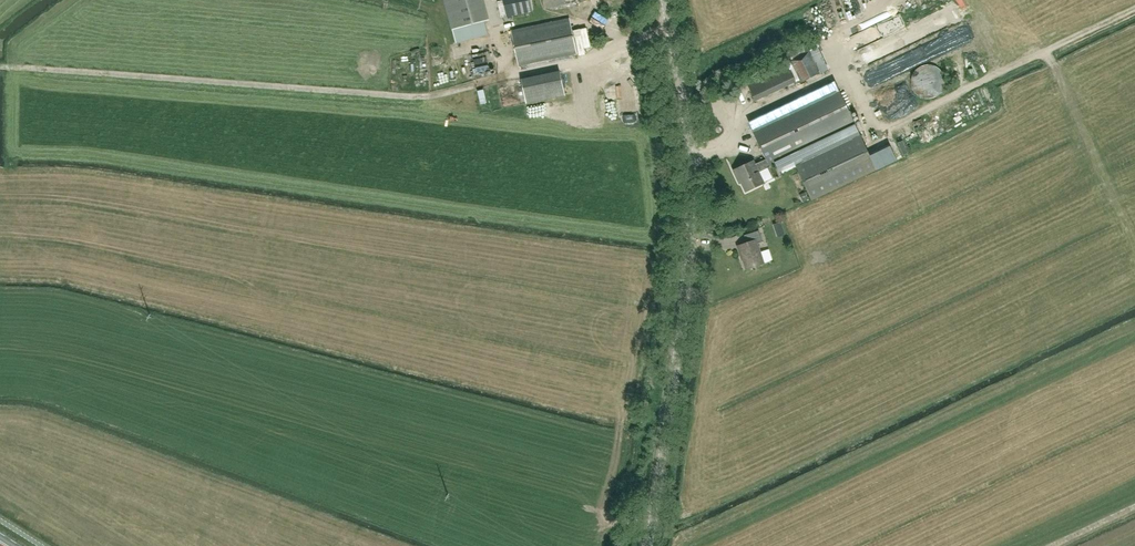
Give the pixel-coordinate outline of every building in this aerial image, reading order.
[(452,30),(484,21),(479,0),(444,0),(452,30)] [(532,11),(530,0),(504,6),(506,17),(532,11)] [(544,9),(579,1),(579,3),(590,0),(542,0),(544,9)] [(576,53),(569,19),(510,31),(517,65),(576,53)] [(908,24),(911,37),(924,33),(921,21),(908,24)] [(818,28),(823,37),(834,31),(829,22),(818,28)] [(854,48),(884,34),(880,24),(850,38),(854,48)] [(901,28),(877,37),(883,53),(907,45),(904,37),(901,28)] [(817,48),(809,52),(790,61),(800,83),(819,74),(828,70),(817,48)] [(485,53),(476,55),(477,63),(486,61),(485,53)] [(576,58),(557,58),(557,69),(577,68),(576,58)] [(924,96),(939,91),(928,60),(908,67),(915,90),(921,88),(924,96)] [(755,101),(795,82),(787,66),(747,85),(755,101)] [(560,76),(521,84),(525,103),(564,95),(560,76)] [(868,90),(873,103),(906,91),(901,77),(868,90)] [(594,96),(601,95),(600,86),(593,87),(594,96)] [(859,134),(856,127),(837,87),(750,127),(766,159),(755,164),(753,161),(733,170),(737,179),(739,178),(745,191),(763,183),(758,172),(769,167),(776,164),(780,172),(795,165),(811,200),(875,170),(859,134)] [(486,103),(482,88),(476,89),(479,104),(486,103)] [(883,155),(887,164),(893,161),(889,153),(883,155)] [(740,255),(742,254),(743,259),(742,259),(745,269),(763,263),(757,243),(762,241),(758,230),(744,235),(746,243),(737,246),(740,255)] [(766,244),(759,247),(762,258),(770,256),(766,244)]
